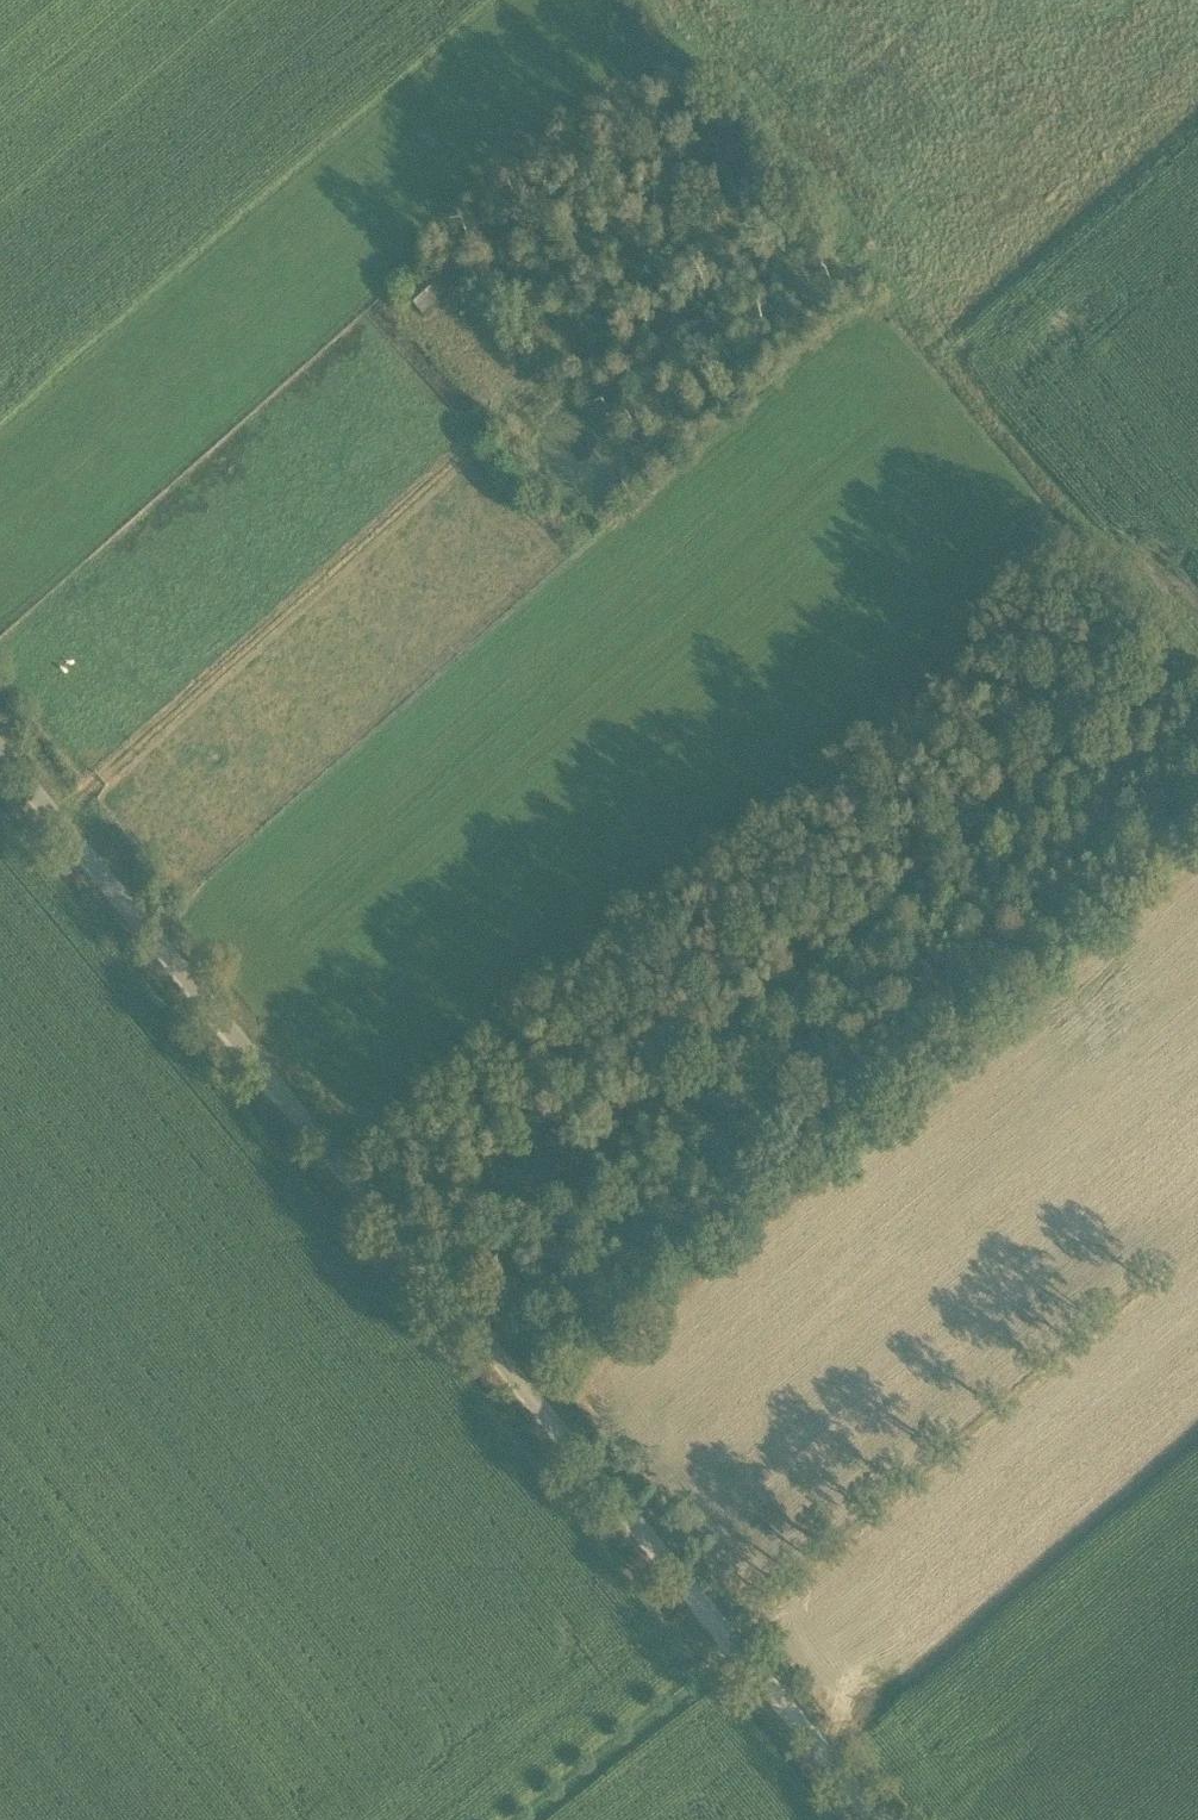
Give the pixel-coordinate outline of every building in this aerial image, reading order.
[(461,280),(445,262),(406,298),(423,316),(461,280)]
